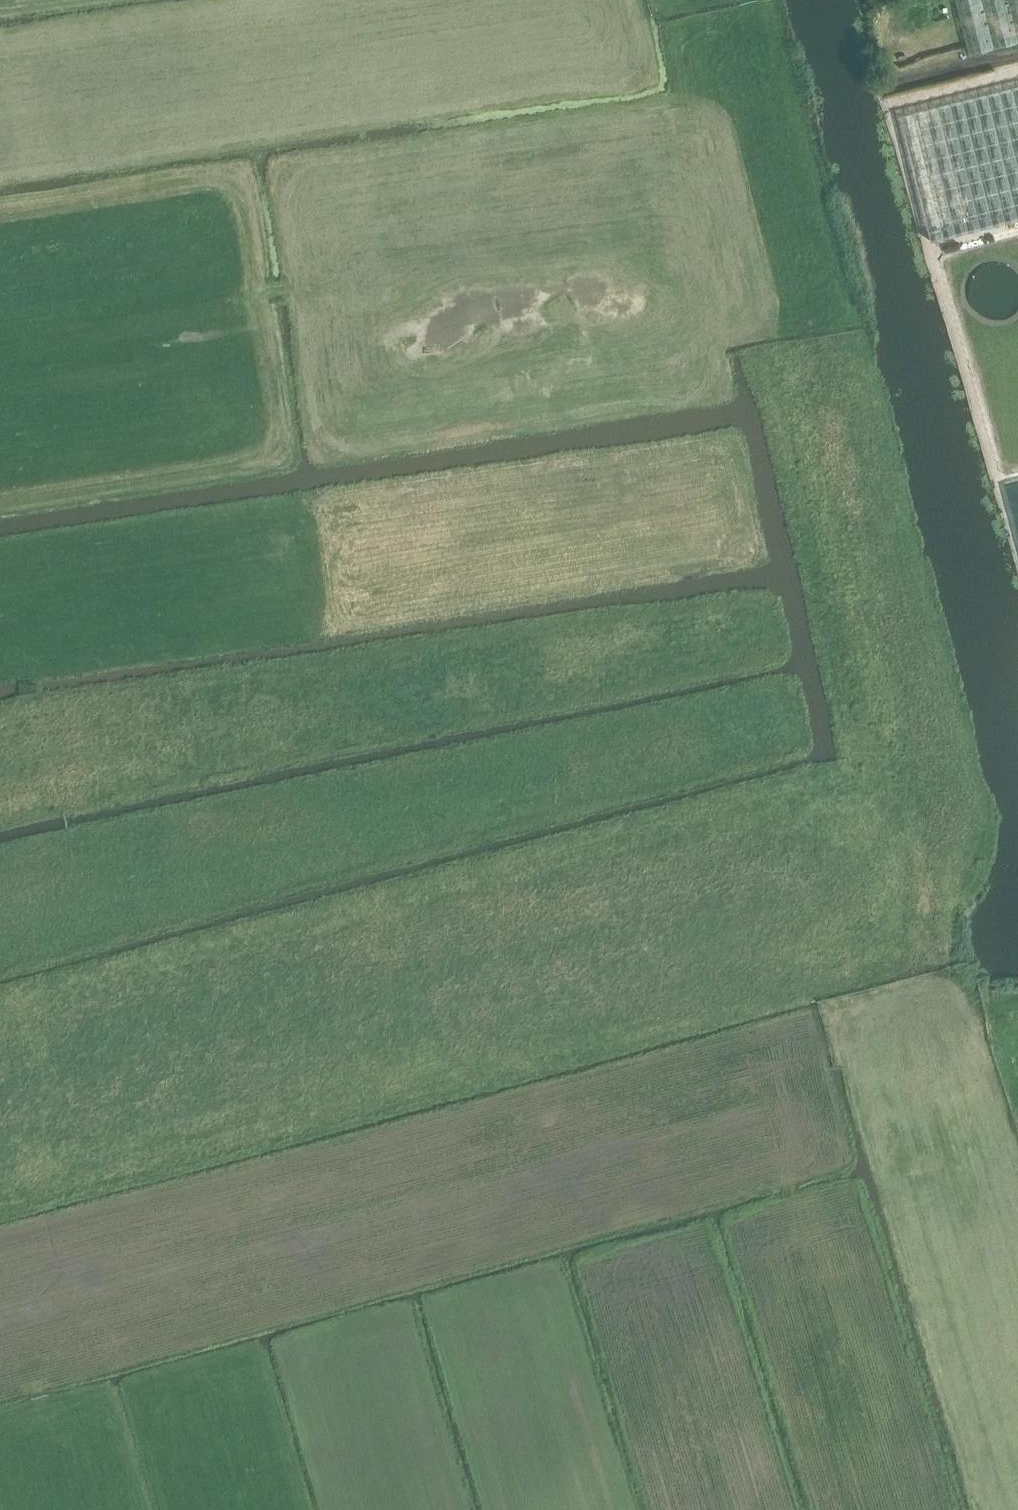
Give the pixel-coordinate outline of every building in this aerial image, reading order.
[(970,52),(1017,41),(1017,0),(957,0),(970,52)] [(899,114),(931,240),(1017,219),(1017,84),(899,114)] [(987,261),(976,267),(969,277),(967,289),(969,300),(976,310),(986,317),(999,318),(1010,314),(1017,308),(1017,270),(1011,264),(999,260),(987,261)]
